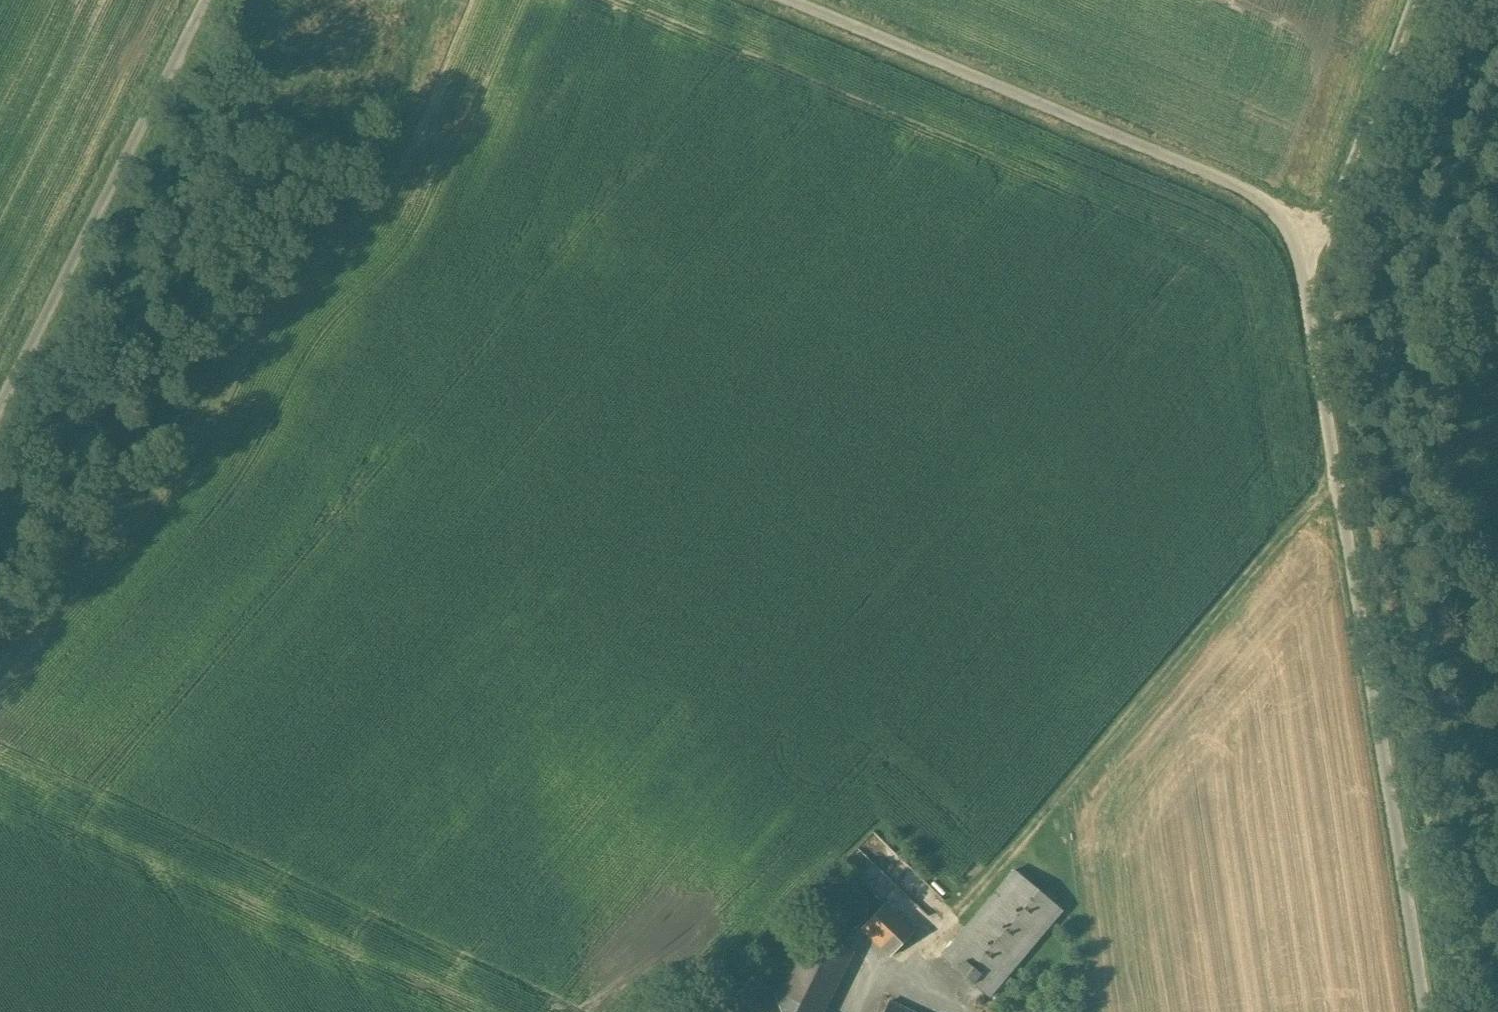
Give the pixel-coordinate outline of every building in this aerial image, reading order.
[(1014,869),(940,956),(988,996),(1061,910),(1014,869)] [(867,913),(868,903),(866,893),(860,885),(852,880),(842,878),(832,880),(823,886),(818,894),(816,904),(818,914),(824,923),(833,928),(843,930),(853,928),(861,922),(867,913)] [(913,931),(884,903),(861,928),(889,955),(913,931)] [(779,993),(751,979),(735,1011),(821,1011),(852,950),(809,928),(779,993)] [(888,1001),(883,1011),(912,1011),(888,1001)]
